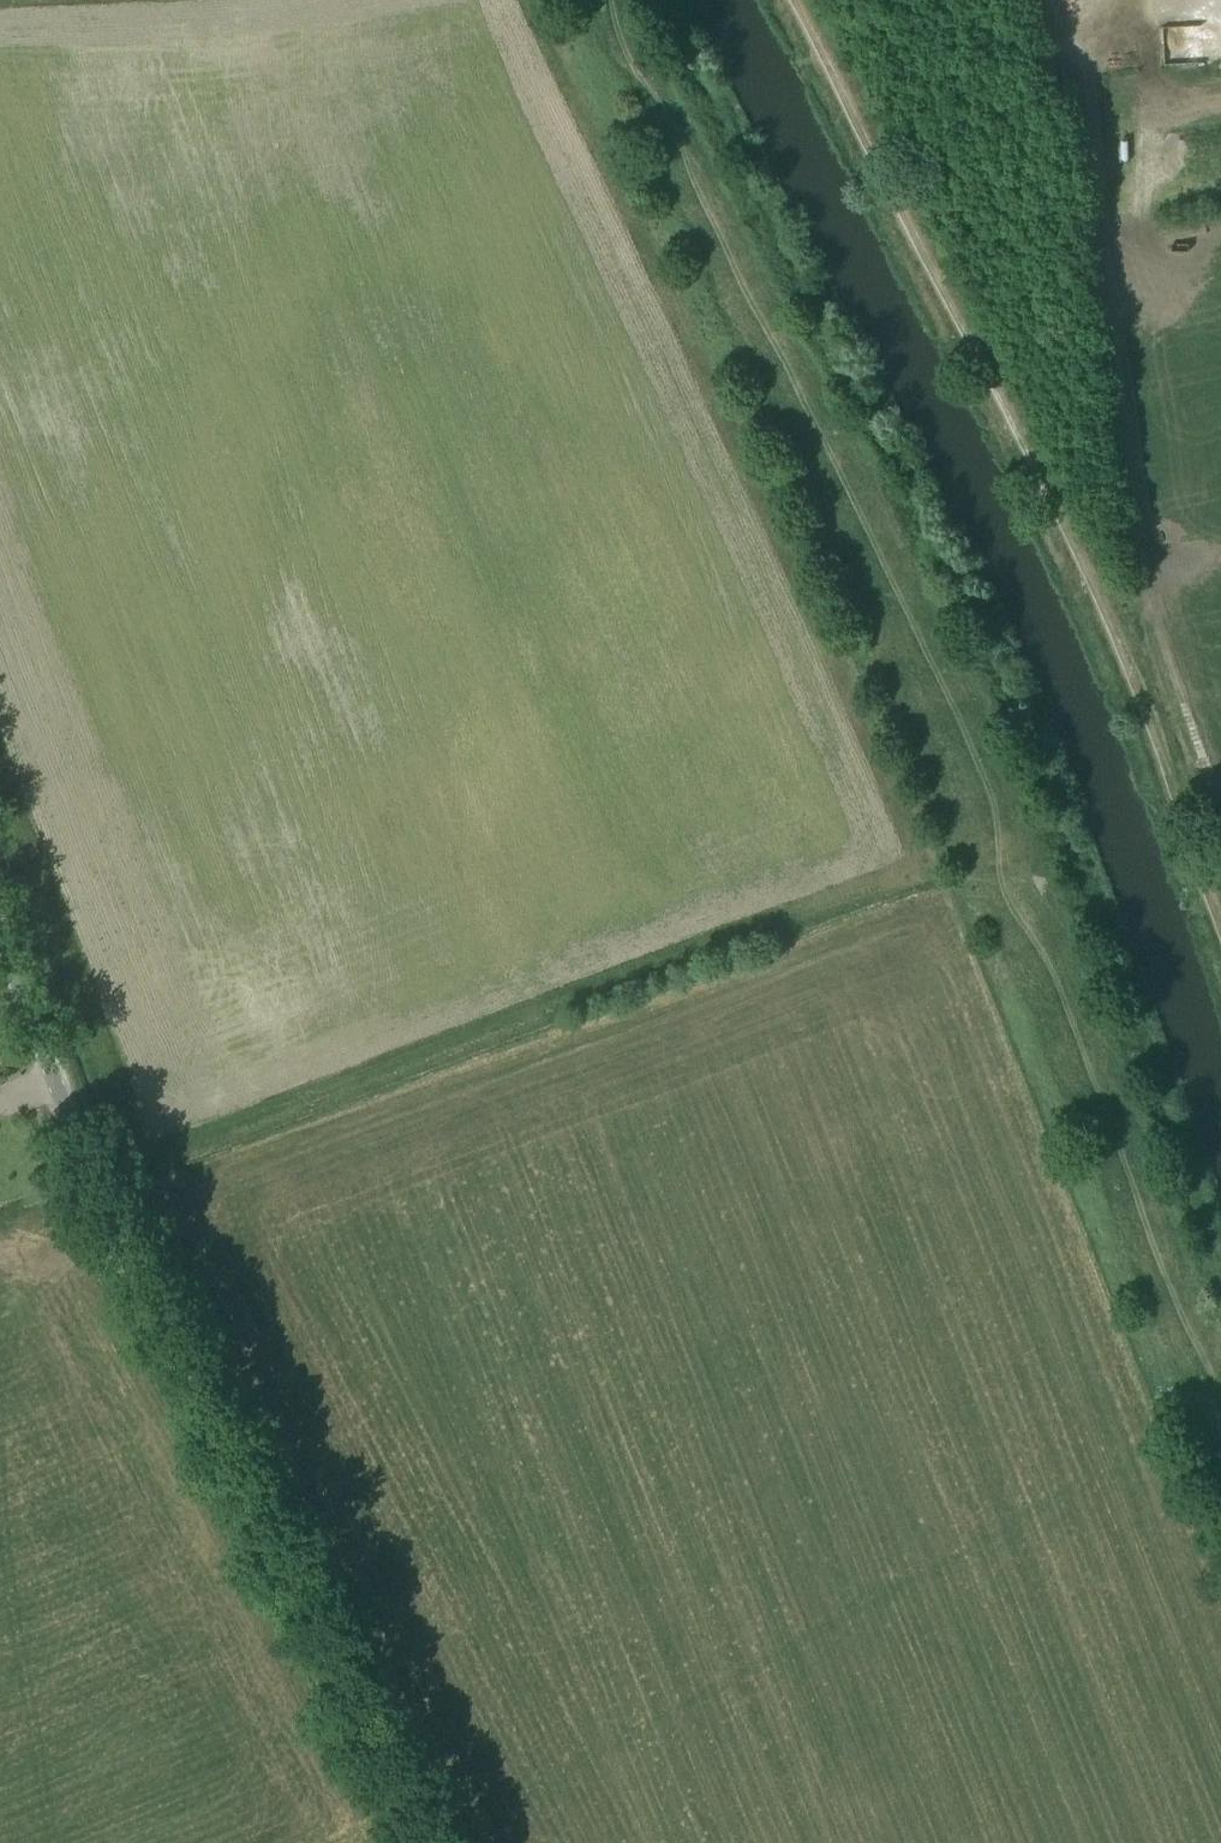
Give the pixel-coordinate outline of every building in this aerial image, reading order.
[(1155,15),(1155,23),(1192,24),(1193,16),(1155,15)]
